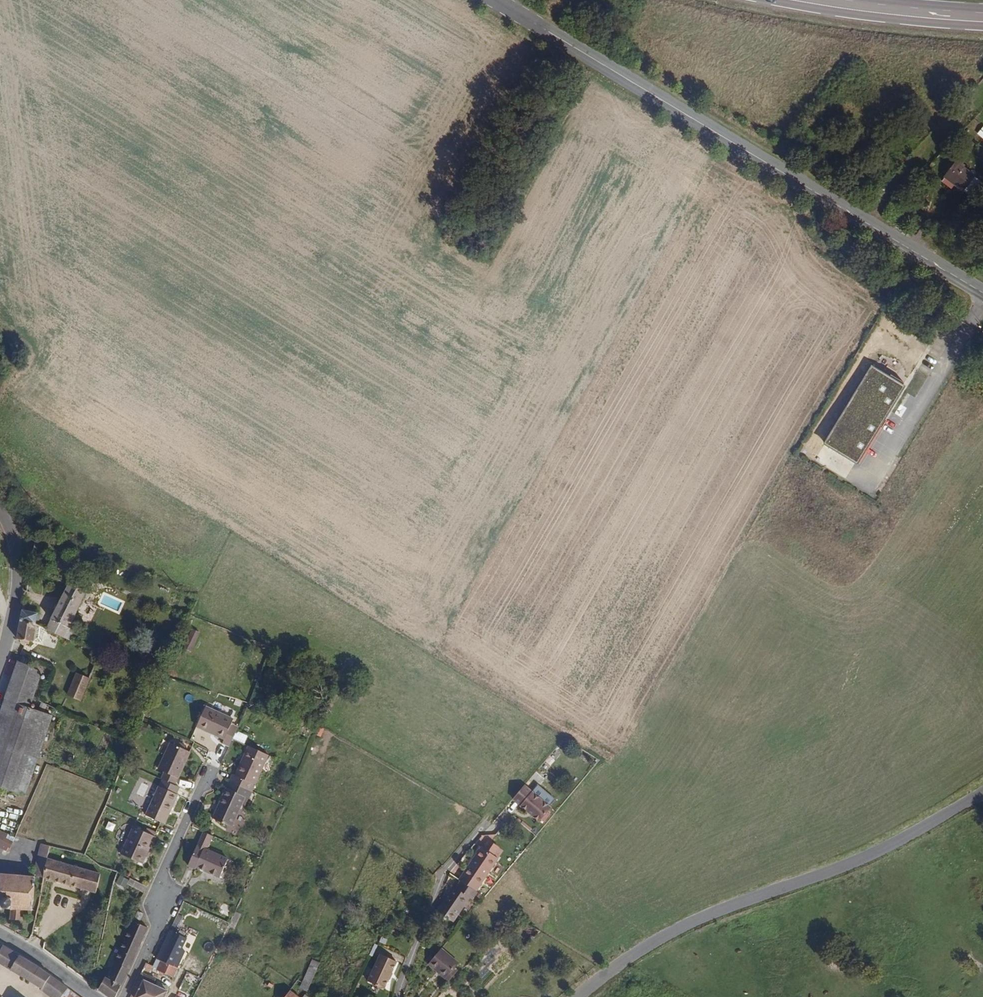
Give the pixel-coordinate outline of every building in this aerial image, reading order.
[(946,187),(957,167),(942,159),(931,178),(946,187)] [(960,194),(971,175),(957,167),(946,187),(960,194)] [(906,389),(874,369),(826,446),(859,466),(906,389)] [(66,640),(87,594),(70,585),(48,633),(66,640)] [(37,619),(24,613),(21,623),(34,627),(37,619)] [(33,642),(38,629),(34,627),(21,623),(17,642),(21,650),(24,644),(27,645),(29,641),(33,642)] [(43,646),(48,633),(38,629),(33,642),(43,646)] [(43,670),(18,662),(0,711),(0,769),(15,774),(20,760),(13,757),(16,749),(8,747),(21,713),(22,713),(29,694),(33,696),(43,670)] [(82,702),(91,678),(77,673),(69,697),(82,702)] [(54,715),(30,705),(33,696),(29,694),(22,713),(21,713),(8,747),(16,749),(13,757),(20,760),(15,774),(0,769),(0,788),(24,797),(54,715)] [(236,720),(238,715),(211,701),(201,720),(228,734),(226,738),(233,742),(243,724),(236,720)] [(176,779),(192,745),(172,735),(160,761),(165,764),(161,772),(176,779)] [(255,787),(272,752),(253,743),(239,771),(236,770),(233,777),(255,787)] [(233,824),(247,794),(251,796),(255,787),(233,777),(214,815),(233,824)] [(165,818),(179,788),(164,781),(150,811),(165,818)] [(524,783),(511,798),(538,820),(551,805),(524,783)] [(165,823),(173,827),(179,815),(171,811),(165,823)] [(142,858),(151,838),(152,838),(156,831),(137,821),(124,849),(142,858)] [(228,857),(210,847),(216,834),(206,828),(189,861),(196,865),(197,862),(220,874),(228,857)] [(13,836),(3,832),(0,838),(0,848),(7,851),(11,841),(13,836)] [(50,855),(55,841),(46,838),(37,861),(40,862),(47,865),(50,855)] [(478,890),(498,856),(480,845),(460,879),(462,881),(476,889),(478,890)] [(92,868),(68,860),(68,862),(64,860),(65,858),(50,855),(47,865),(45,872),(86,887),(92,868)] [(45,872),(47,865),(40,862),(38,869),(45,872)] [(32,889),(34,889),(34,885),(33,885),(33,878),(35,878),(35,876),(33,876),(34,873),(31,873),(31,875),(25,875),(25,873),(22,873),(22,874),(12,874),(12,872),(9,872),(8,873),(0,873),(0,907),(8,907),(8,918),(22,918),(22,908),(31,908),(32,905),(31,905),(31,899),(33,899),(33,895),(32,895),(32,889)] [(453,927),(476,889),(462,881),(457,889),(455,887),(437,917),(453,927)] [(138,915),(142,908),(136,905),(133,912),(138,915)] [(144,922),(130,915),(99,990),(110,996),(113,996),(144,922)] [(177,963),(173,961),(186,932),(170,926),(150,966),(172,976),(177,963)] [(33,963),(2,946),(0,950),(0,964),(56,996),(82,996),(33,963)] [(446,978),(460,961),(443,947),(429,963),(446,978)] [(386,985),(399,958),(383,950),(369,977),(386,985)] [(310,958),(300,987),(309,990),(318,961),(310,958)] [(153,977),(138,970),(128,994),(134,996),(162,996),(166,989),(152,982),(153,977)] [(291,989),(285,996),(306,996),(304,995),(291,989)]
